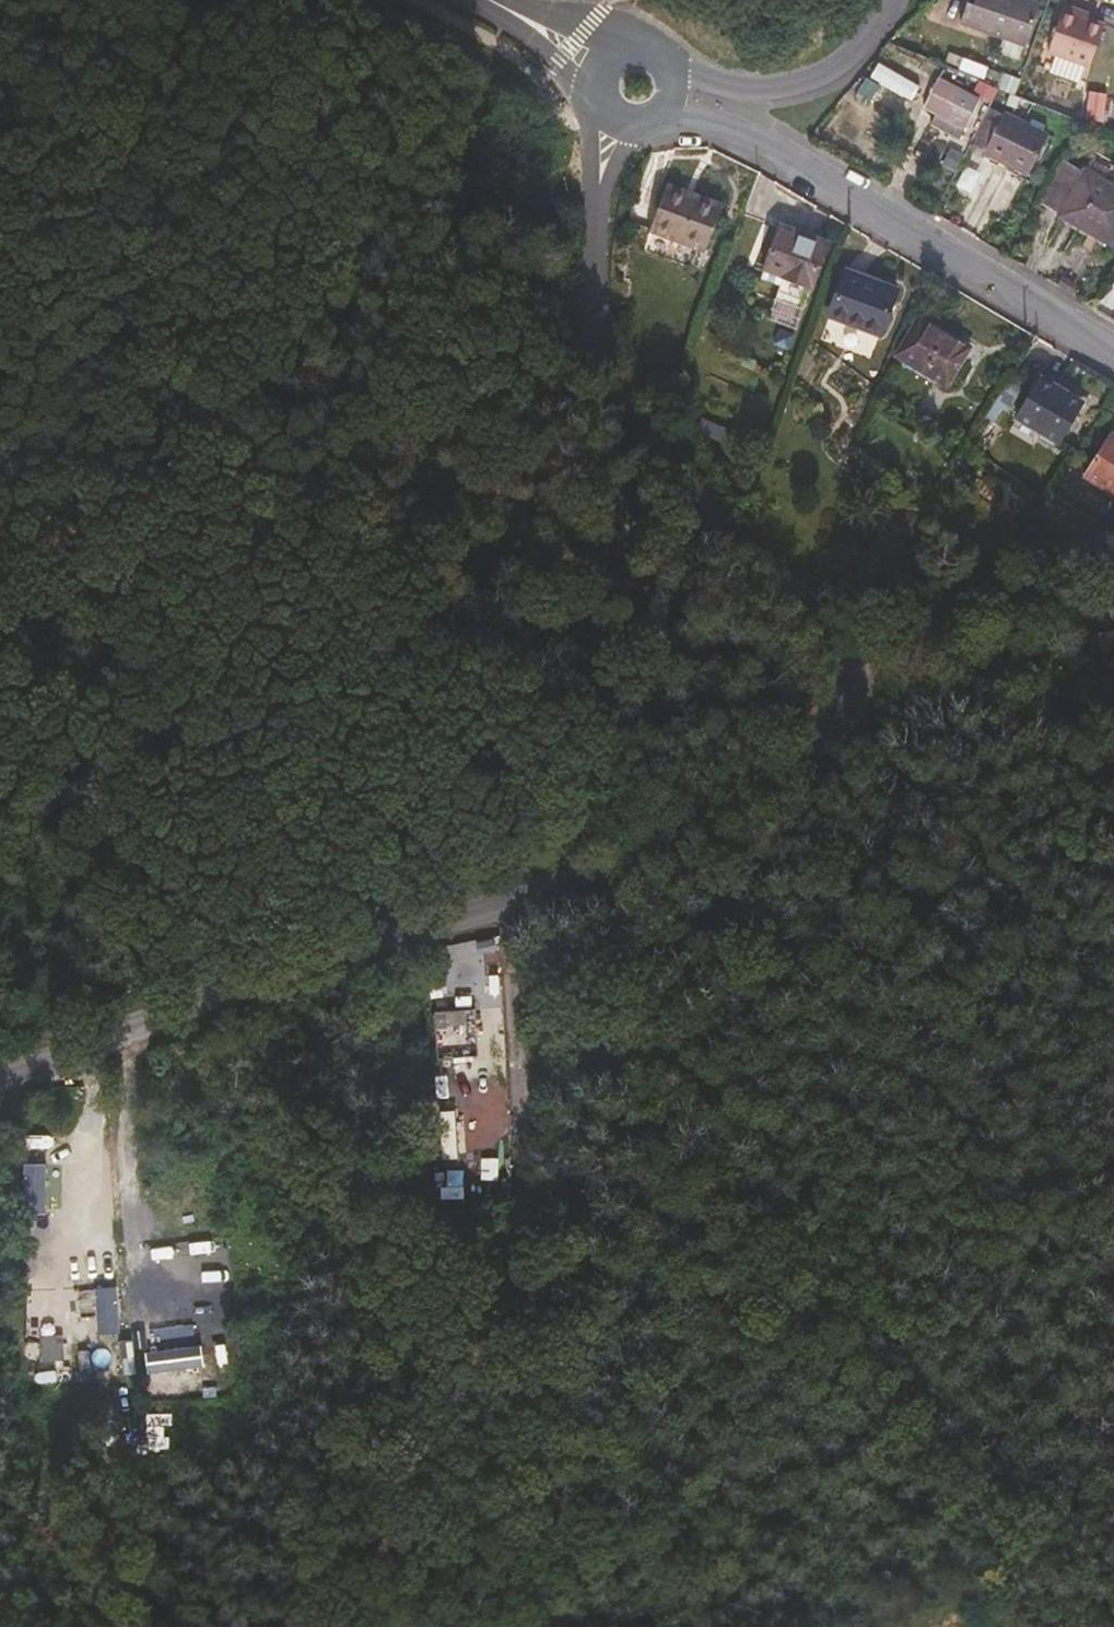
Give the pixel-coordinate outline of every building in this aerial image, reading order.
[(1027,44),(1039,6),(1020,0),(974,0),(973,2),(967,0),(961,21),(967,23),(1027,44)] [(1079,14),(1081,9),(1065,4),(1050,51),(1093,64),(1106,22),(1079,14)] [(937,78),(923,105),(964,127),(978,100),(937,78)] [(1006,113),(1003,113),(987,106),(969,143),(1028,173),(1048,134),(1006,113)] [(1060,155),(1035,201),(1060,215),(1085,169),(1060,155)] [(1085,169),(1060,215),(1113,245),(1113,185),(1085,169)] [(699,195),(668,183),(666,189),(696,201),(699,195)] [(705,251),(722,204),(699,195),(696,201),(666,189),(650,231),(705,251)] [(829,243),(783,225),(766,268),(777,272),(812,285),(829,243)] [(780,278),(810,290),(812,285),(777,272),(766,268),(762,277),(778,284),(780,278)] [(881,334),(899,288),(848,269),(830,314),(881,334)] [(921,316),(897,354),(946,385),(970,347),(921,316)] [(1041,376),(1017,417),(1062,443),(1085,401),(1041,376)] [(1085,475),(1113,493),(1113,433),(1085,475)] [(1113,663),(1113,628),(1098,631),(1106,665),(1113,663)] [(480,1052),(478,1008),(437,1010),(439,1053),(480,1052)] [(97,1332),(121,1332),(120,1285),(96,1286),(97,1332)] [(31,1334),(30,1359),(65,1360),(65,1335),(31,1334)]
